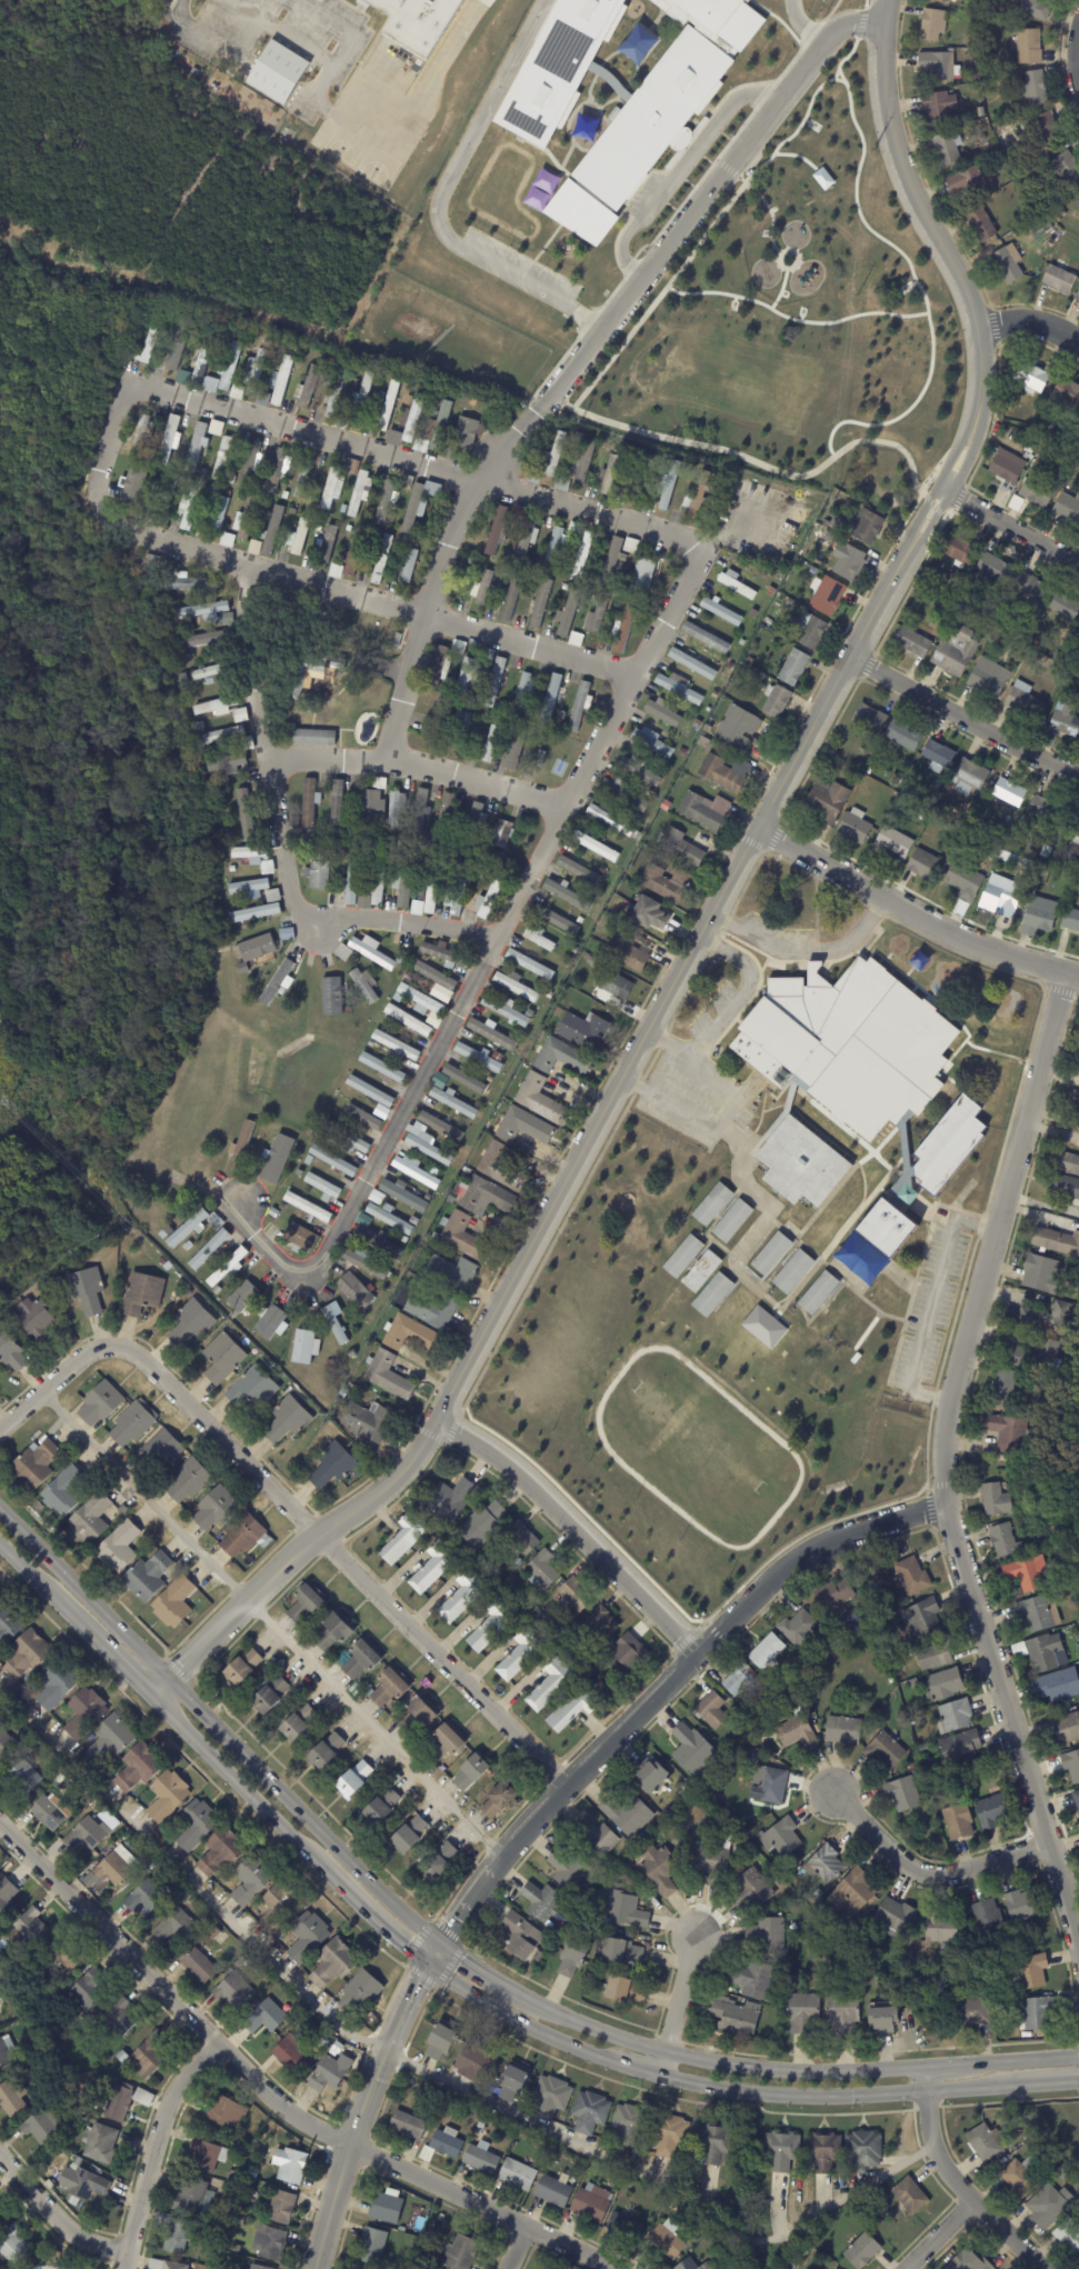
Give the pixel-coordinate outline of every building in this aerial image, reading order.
[(393,20),(361,0),(466,0),(427,63),(382,37),(393,20)] [(492,121),(557,0),(625,0),(622,4),(627,7),(607,42),(603,41),(576,91),(580,93),(560,130),(557,128),(545,150),(492,121)] [(670,7),(661,0),(745,0),(742,2),(766,20),(740,53),(738,51),(731,59),(735,61),(719,81),(722,83),(698,116),(695,113),(617,212),(615,210),(612,212),(619,218),(597,248),(542,212),(568,178),(685,29),(665,13),(670,7)] [(1018,12),(1022,0),(1048,0),(1047,3),(1050,4),(1048,10),(1045,21),(1018,12)] [(919,39),(923,8),(946,11),(945,21),(947,21),(946,36),(939,36),(938,41),(919,39)] [(1041,51),(1041,63),(1017,63),(1017,29),(1041,29),(1041,51)] [(966,33),(975,34),(973,46),(965,44),(966,33)] [(310,62),(270,39),(245,83),(285,106),(310,62)] [(937,73),(937,70),(919,70),(919,52),(953,52),(953,67),(960,67),(960,80),(937,80),(937,73)] [(1042,71),(1048,103),(1030,107),(1028,98),(1022,98),(1019,83),(1026,82),(1023,72),(1042,69),(1042,71)] [(928,124),(925,106),(922,106),(921,94),(947,91),(947,97),(956,94),(958,110),(949,111),(951,121),(928,124)] [(1053,117),(1058,128),(1055,129),(1060,140),(1047,146),(1042,136),(1031,140),(1023,122),(1050,111),(1053,117)] [(952,136),(960,160),(940,167),(936,156),(938,154),(932,138),(951,131),(952,136)] [(1076,156),(1078,160),(1078,179),(1066,190),(1050,170),(1055,166),(1051,162),(1067,149),(1071,154),(1073,158),(1076,156)] [(1039,168),(1030,173),(1027,168),(1036,162),(1039,168)] [(982,178),(988,190),(968,198),(965,190),(952,196),(946,179),(977,166),(982,178)] [(980,244),(965,217),(982,207),(998,234),(980,244)] [(1031,232),(1042,226),(1046,232),(1035,239),(1031,232)] [(1013,260),(1023,277),(1008,287),(989,257),(1006,247),(1013,260)] [(1049,289),(1040,284),(1050,264),(1077,278),(1068,298),(1049,289)] [(189,323),(174,372),(166,369),(170,353),(166,352),(168,343),(172,344),(179,320),(189,323)] [(139,362),(150,327),(160,329),(148,366),(139,362)] [(191,380),(194,367),(189,366),(192,352),(199,353),(206,331),(216,334),(201,383),(191,380)] [(220,381),(232,340),(242,343),(227,392),(217,389),(220,381)] [(244,397),(247,386),(241,384),(248,359),(254,361),(258,350),(267,352),(253,399),(244,397)] [(290,369),(280,408),(270,406),(273,392),(269,390),(273,373),(279,374),(283,357),(293,359),(290,369)] [(1035,366),(1043,370),(1048,361),(1055,364),(1050,372),(1051,373),(1041,393),(1013,379),(1023,359),(1035,364),(1035,366)] [(303,387),(311,364),(321,368),(307,411),(297,408),(300,400),(293,398),(298,384),(303,387)] [(173,381),(178,367),(191,371),(188,384),(173,381)] [(324,418),(328,406),(323,404),(327,391),(331,392),(337,367),(347,370),(334,420),(324,418)] [(367,371),(376,373),(360,427),(351,423),(358,401),(353,400),(356,393),(359,393),(367,371)] [(218,380),(204,376),(200,390),(214,393),(218,380)] [(1062,377),(1078,386),(1078,410),(1051,394),(1061,376),(1062,377)] [(396,399),(387,433),(377,431),(379,422),(373,420),(378,403),(384,406),(391,381),(400,384),(396,399)] [(231,384),(243,387),(240,400),(228,397),(231,384)] [(379,391),(386,393),(383,400),(377,398),(379,391)] [(412,446),(402,442),(406,429),(400,427),(406,409),(411,411),(417,393),(427,396),(412,446)] [(439,453),(429,450),(431,442),(423,440),(430,420),(437,422),(443,400),(453,403),(439,453)] [(457,456),(469,411),(478,413),(473,430),(480,431),(478,441),(471,439),(466,459),(457,456)] [(153,424),(150,440),(142,438),(137,457),(129,454),(140,414),(148,418),(147,421),(154,423),(153,424)] [(177,433),(167,467),(157,464),(171,414),(181,418),(177,433)] [(203,440),(194,473),(184,471),(198,422),(208,424),(203,440)] [(400,446),(400,448),(384,443),(389,428),(403,432),(400,446)] [(555,477),(546,474),(549,463),(543,461),(546,452),(551,454),(559,431),(568,434),(555,477)] [(1072,436),(1069,442),(1063,440),(1066,433),(1072,436)] [(223,471),(220,482),(209,480),(221,436),(232,439),(223,471)] [(257,458),(249,486),(240,482),(252,438),(262,440),(257,458)] [(1031,454),(1023,451),(1030,439),(1038,443),(1031,454)] [(583,486),(573,483),(575,480),(569,479),(575,457),(581,459),(587,440),(596,443),(583,486)] [(1008,496),(999,491),(1005,480),(989,471),(1002,448),(1020,458),(1022,453),(1031,458),(1015,486),(1017,487),(1011,498),(1008,496)] [(266,493),(278,449),(287,451),(284,462),(291,464),(289,470),(282,469),(276,497),(266,493)] [(611,496),(601,492),(603,484),(598,483),(601,469),(607,470),(611,453),(621,457),(611,496)] [(639,507),(629,503),(643,454),(653,458),(639,507)] [(342,472),(346,459),(360,462),(356,477),(342,472)] [(668,511),(659,509),(663,494),(659,493),(665,474),(669,477),(673,460),(682,463),(668,511)] [(142,492),(138,506),(116,499),(122,480),(126,481),(131,463),(149,469),(142,492)] [(1073,463),(1078,466),(1078,469),(1077,472),(1070,469),(1073,463)] [(337,501),(332,500),(331,503),(336,504),(334,510),(330,508),(329,512),(319,509),(331,466),(342,469),(339,477),(346,478),(338,501),(337,501)] [(309,469),(299,467),(292,492),(303,495),(309,469)] [(529,468),(541,472),(538,484),(526,480),(529,468)] [(696,519),(687,517),(689,509),(685,507),(689,493),(693,494),(701,469),(711,472),(708,481),(718,484),(716,494),(705,491),(702,498),(715,501),(711,512),(700,508),(696,519)] [(360,471),(369,473),(368,479),(373,481),(371,488),(366,487),(363,492),(369,493),(367,503),(361,501),(356,520),(347,517),(360,471)] [(162,526),(153,522),(157,512),(152,510),(156,499),(161,501),(170,473),(179,476),(162,526)] [(567,492),(553,488),(557,476),(570,480),(567,492)] [(1026,499),(1018,494),(1028,476),(1056,491),(1046,510),(1026,499)] [(189,532),(179,529),(183,516),(178,514),(180,507),(186,509),(194,480),(204,483),(189,532)] [(386,480),(396,483),(383,528),(373,526),(386,480)] [(243,490),(236,488),(237,481),(244,484),(243,490)] [(427,504),(422,519),(417,517),(410,537),(401,533),(416,483),(426,487),(427,482),(442,487),(439,499),(423,494),(421,501),(428,502),(427,504)] [(209,486),(218,488),(216,496),(207,494),(209,486)] [(1078,493),(1078,494),(1078,529),(1050,513),(1062,492),(1075,500),(1078,494),(1078,493)] [(247,541),(237,539),(249,496),(259,499),(247,541)] [(229,500),(219,533),(210,530),(211,527),(204,524),(207,517),(213,519),(220,497),(229,500)] [(527,509),(522,522),(510,518),(513,504),(527,508),(527,509)] [(262,540),(259,539),(261,531),(267,532),(274,506),(284,508),(271,558),(261,554),(266,540),(262,540)] [(498,544),(494,558),(484,554),(498,506),(509,509),(504,521),(511,523),(504,546),(498,544)] [(883,521),(870,546),(849,534),(855,524),(852,524),(862,507),(885,520),(883,521)] [(300,558),(290,554),(292,547),(284,544),(288,532),(296,534),(301,518),(310,521),(300,558)] [(537,529),(539,530),(534,546),(529,543),(526,556),(517,553),(526,519),(536,521),(533,529),(537,529)] [(821,526),(825,519),(830,521),(827,528),(821,526)] [(582,523),(578,537),(567,533),(570,520),(582,523)] [(783,520),(799,524),(798,530),(782,526),(783,520)] [(327,564),(317,562),(327,526),(338,528),(327,564)] [(346,560),(341,559),(343,551),(349,552),(358,526),(368,529),(353,578),(343,574),(347,560),(346,560)] [(543,562),(555,527),(565,530),(562,536),(570,538),(568,547),(560,544),(553,566),(543,562)] [(585,569),(581,581),(571,578),(586,529),(596,532),(585,569)] [(836,534),(831,543),(821,538),(826,529),(836,534)] [(231,548),(218,544),(222,531),(234,536),(231,548)] [(371,583),(386,534),(394,537),(380,586),(371,583)] [(972,546),(980,550),(969,569),(965,566),(962,570),(952,566),(956,561),(942,553),(952,534),(972,546)] [(628,557),(626,563),(618,561),(610,588),(600,586),(615,537),(625,539),(620,554),(628,557)] [(639,540),(636,554),(622,550),(626,537),(639,540)] [(247,553),(258,555),(260,542),(250,540),(247,553)] [(866,553),(851,581),(831,570),(847,542),(866,553)] [(410,548),(419,551),(410,583),(401,581),(410,548)] [(992,557),(1015,570),(1005,587),(975,570),(985,552),(992,557)] [(146,554),(161,558),(159,568),(143,564),(146,554)] [(653,573),(646,599),(628,593),(639,557),(657,562),(653,573)] [(343,567),(330,564),(327,576),(340,579),(343,567)] [(756,568),(763,572),(759,580),(751,574),(756,568)] [(490,584),(483,606),(476,603),(477,598),(471,596),(474,582),(481,584),(486,570),(493,572),(490,584)] [(752,601),(718,581),(721,573),(726,576),(729,570),(739,576),(737,581),(757,593),(752,601)] [(510,622),(500,619),(516,571),(526,574),(510,622)] [(1020,571),(1049,587),(1038,608),(1008,591),(1019,571),(1020,571)] [(200,591),(162,590),(162,580),(172,580),(172,573),(186,573),(186,580),(213,580),(213,591),(200,591)] [(846,588),(830,617),(808,604),(813,593),(807,590),(815,577),(821,581),(825,574),(846,587),(846,588)] [(539,629),(529,627),(543,579),(553,582),(539,629)] [(577,609),(567,638),(557,634),(561,622),(555,620),(558,610),(563,612),(572,586),(583,589),(577,609)] [(929,594),(925,602),(919,599),(923,591),(929,594)] [(1059,593),(1078,604),(1078,614),(1073,623),(1047,608),(1057,592),(1059,593)] [(711,600),(743,619),(739,628),(700,607),(706,597),(711,600)] [(788,598),(793,601),(790,607),(785,603),(788,598)] [(605,611),(599,634),(590,631),(591,627),(588,626),(590,618),(593,619),(600,599),(608,601),(605,611)] [(227,601),(228,612),(214,614),(216,621),(203,623),(202,617),(178,620),(176,610),(227,601)] [(320,602),(330,611),(318,623),(309,613),(320,602)] [(613,637),(612,636),(617,621),(622,623),(628,603),(638,606),(635,616),(638,617),(637,623),(632,622),(623,654),(613,651),(618,638),(613,637)] [(775,609),(769,618),(770,618),(769,620),(770,620),(768,623),(772,626),(769,629),(760,623),(770,607),(775,609)] [(753,619),(748,616),(752,609),(757,612),(753,619)] [(965,623),(956,619),(959,612),(967,617),(965,623)] [(827,623),(813,649),(798,641),(805,628),(797,623),(800,616),(808,620),(811,614),(828,622),(827,623)] [(218,617),(232,616),(233,627),(219,629),(218,617)] [(699,629),(731,646),(726,656),(681,631),(686,621),(699,629)] [(961,626),(975,632),(970,640),(979,644),(959,680),(930,663),(942,641),(948,643),(959,624),(961,626)] [(922,660),(892,644),(902,627),(932,643),(922,661),(922,660)] [(210,644),(186,649),(183,639),(221,631),(223,642),(210,644)] [(580,634),(583,634),(580,647),(568,643),(571,631),(580,634)] [(401,634),(397,650),(391,649),(396,633),(401,634)] [(450,652),(453,639),(467,643),(463,657),(450,652)] [(1009,651),(1005,649),(1009,641),(1018,646),(1013,653),(1009,651)] [(426,683),(438,644),(449,648),(448,656),(452,657),(448,673),(442,672),(438,687),(426,683)] [(810,658),(795,687),(777,677),(793,647),(810,657),(810,658)] [(496,651),(492,663),(479,659),(482,648),(496,651)] [(685,653),(718,672),(712,681),(669,657),(675,648),(685,653)] [(369,659),(364,678),(349,674),(349,673),(334,670),(333,674),(323,677),(321,684),(326,686),(323,696),(306,692),(304,697),(300,696),(298,703),(286,701),(293,664),(298,666),(301,651),(330,658),(329,663),(343,667),(344,661),(350,662),(352,656),(369,659)] [(502,677),(493,708),(483,704),(497,656),(507,659),(502,677)] [(466,694),(464,699),(454,697),(466,657),(476,660),(466,694)] [(748,657),(755,660),(752,666),(746,661),(748,657)] [(999,667),(1011,673),(996,702),(966,686),(981,657),(999,667)] [(203,686),(201,680),(190,683),(188,673),(196,671),(194,669),(201,667),(202,670),(222,663),(226,672),(213,676),(216,683),(203,687),(203,686)] [(534,679),(537,680),(533,692),(527,691),(522,708),(513,706),(522,671),(531,673),(530,678),(534,679)] [(186,682),(187,684),(176,687),(173,676),(184,673),(186,682)] [(559,688),(557,697),(563,699),(561,706),(555,704),(549,724),(539,722),(553,673),(562,677),(559,688)] [(700,707),(655,682),(659,673),(670,680),(673,673),(689,681),(686,687),(705,697),(700,707)] [(1035,721),(1003,706),(1017,680),(1032,689),(1029,696),(1043,704),(1035,721)] [(568,730),(581,681),(591,683),(588,697),(593,698),(590,711),(585,709),(578,732),(568,730)] [(791,693),(778,719),(761,710),(768,697),(763,694),(769,684),(773,687),(776,683),(792,692),(791,693)] [(227,712),(228,714),(214,718),(214,717),(212,717),(211,712),(192,717),(190,708),(237,696),(239,704),(227,708),(227,712)] [(424,744),(439,697),(444,699),(442,704),(446,704),(433,748),(424,744)] [(677,729),(645,710),(650,700),(657,704),(660,699),(671,704),(668,710),(682,719),(677,729)] [(762,721),(756,733),(755,732),(745,750),(715,733),(721,720),(723,721),(726,717),(723,716),(731,702),(759,718),(758,719),(762,721)] [(865,704),(888,718),(878,737),(851,721),(861,702),(865,704)] [(1069,717),(1078,721),(1078,733),(1077,739),(1069,736),(1069,737),(1048,729),(1057,708),(1062,710),(1063,706),(1072,709),(1069,717)] [(233,724),(231,711),(244,709),(248,721),(233,724)] [(895,720),(922,737),(913,753),(883,737),(893,720),(895,720)] [(514,770),(499,766),(506,740),(512,742),(518,722),(528,726),(514,770)] [(711,727),(708,733),(702,730),(706,723),(711,727)] [(481,760),(491,724),(501,728),(491,763),(481,760)] [(201,747),(198,737),(242,726),(244,736),(201,747)] [(669,760),(631,739),(636,730),(641,733),(645,728),(653,733),(651,738),(675,750),(669,760)] [(292,747),(292,731),(336,733),(334,748),(292,747)] [(700,736),(710,740),(706,749),(696,744),(700,736)] [(241,752),(238,739),(251,737),(253,750),(241,752)] [(930,740),(956,754),(947,771),(942,769),(938,776),(928,770),(931,762),(920,757),(929,740),(930,740)] [(538,749),(546,751),(540,767),(533,764),(538,749)] [(685,759),(678,756),(680,749),(687,753),(685,759)] [(751,767),(736,794),(697,773),(709,751),(725,760),(722,764),(730,769),(737,757),(752,766),(751,767)] [(657,788),(612,762),(617,753),(630,761),(633,756),(646,762),(642,768),(662,779),(657,788)] [(232,768),(209,773),(207,763),(244,754),(247,764),(232,768)] [(963,759),(990,773),(979,792),(972,789),(967,798),(949,789),(952,782),(950,781),(962,758),(963,759)] [(893,776),(906,782),(901,791),(888,783),(893,776)] [(599,788),(605,777),(613,782),(617,777),(632,786),(629,791),(649,802),(643,812),(599,788)] [(388,779),(387,790),(373,789),(373,778),(388,779)] [(1001,779),(1027,792),(1019,808),(992,794),(1000,778),(1001,779)] [(316,780),(313,830),(301,830),(304,779),(316,780)] [(343,794),(341,831),(330,831),(333,780),(343,781),(343,794)] [(846,803),(831,829),(818,821),(820,818),(802,807),(818,780),(830,788),(833,782),(851,792),(846,803)] [(430,789),(420,839),(410,838),(419,787),(430,789)] [(643,794),(648,788),(653,791),(649,798),(643,794)] [(730,803),(723,816),(725,816),(716,832),(677,810),(688,789),(703,798),(705,797),(712,801),(716,794),(731,802),(730,803)] [(243,840),(236,792),(247,790),(248,800),(252,799),(254,812),(250,813),(254,839),(243,840)] [(372,790),(380,791),(379,800),(386,800),(384,819),(379,819),(379,829),(360,828),(361,790),(372,790)] [(937,794),(933,801),(928,798),(932,791),(937,794)] [(400,793),(398,830),(389,830),(391,792),(400,793)] [(447,793),(457,794),(454,806),(460,807),(458,818),(452,817),(446,844),(436,842),(447,793)] [(1035,796),(1066,807),(1060,823),(1027,812),(1033,794),(1035,796)] [(669,806),(666,811),(659,807),(663,799),(671,803),(669,806)] [(474,802),(484,806),(482,814),(489,816),(483,833),(477,832),(471,854),(461,851),(474,802)] [(606,812),(627,823),(622,833),(589,816),(593,806),(606,812)] [(861,847),(836,832),(847,812),(850,814),(853,809),(865,816),(861,821),(872,828),(861,847)] [(927,812),(922,821),(918,819),(922,810),(927,812)] [(1073,818),(1078,819),(1078,845),(1072,843),(1075,838),(1068,837),(1073,818)] [(510,822),(513,824),(506,850),(491,844),(500,819),(510,822)] [(691,844),(706,852),(697,868),(657,847),(669,824),(685,833),(681,839),(691,844)] [(899,834),(915,842),(905,860),(887,851),(882,858),(870,850),(885,826),(899,834)] [(575,829),(620,854),(615,863),(569,838),(575,829)] [(970,843),(963,840),(967,833),(973,837),(970,843)] [(986,852),(971,844),(976,836),(989,843),(986,852)] [(232,849),(267,848),(267,858),(260,858),(260,864),(252,864),(252,858),(232,859),(232,849)] [(494,849),(503,851),(501,858),(493,854),(494,849)] [(917,877),(905,870),(917,849),(938,861),(927,882),(917,877)] [(1008,852),(1005,859),(996,856),(998,849),(1008,852)] [(328,890),(310,889),(310,879),(306,879),(306,869),(310,869),(311,862),(310,862),(310,854),(318,856),(318,863),(330,863),(328,890)] [(561,854),(605,879),(600,889),(556,864),(561,854)] [(356,906),(346,904),(347,892),(340,892),(341,879),(348,880),(351,857),(361,858),(356,906)] [(410,894),(408,909),(398,908),(400,891),(392,890),(394,873),(401,874),(403,857),(414,858),(410,894)] [(691,877),(677,904),(637,883),(649,861),(665,870),(661,876),(670,880),(677,867),(692,876),(691,877)] [(491,873),(482,871),(483,868),(478,867),(479,862),(492,866),(491,873)] [(968,904),(957,898),(960,892),(943,883),(953,862),(985,879),(970,906),(968,904)] [(424,913),(427,900),(420,899),(422,884),(428,886),(432,863),(442,864),(434,914),(424,913)] [(382,907),(372,906),(373,896),(367,894),(368,887),(373,888),(376,869),(386,870),(382,907)] [(1010,920),(997,914),(999,909),(997,908),(995,914),(978,908),(991,876),(1025,889),(1011,921),(1010,920)] [(260,892),(260,897),(249,898),(248,891),(230,894),(228,884),(268,878),(270,888),(259,890),(260,892)] [(460,918),(450,916),(458,879),(468,881),(460,918)] [(494,880),(504,884),(501,890),(506,891),(501,899),(498,897),(487,920),(477,916),(480,910),(473,907),(480,896),(486,898),(494,880)] [(587,912),(543,889),(548,880),(558,886),(561,880),(570,886),(568,890),(592,902),(587,912)] [(280,901),(278,889),(264,891),(266,903),(280,901)] [(659,907),(658,908),(670,916),(662,931),(649,923),(647,928),(628,918),(641,893),(660,903),(659,907)] [(369,909),(369,896),(356,895),(356,908),(369,909)] [(1036,930),(1031,928),(1028,938),(1019,934),(1026,917),(1021,916),(1023,908),(1028,909),(1032,897),(1059,906),(1050,934),(1036,930)] [(412,900),(423,902),(421,916),(410,914),(412,900)] [(267,917),(230,924),(228,914),(278,903),(280,913),(267,917)] [(543,908),(580,928),(575,937),(533,913),(538,904),(543,908)] [(1076,912),(1078,913),(1078,933),(1061,928),(1067,909),(1076,912)] [(524,911),(536,917),(530,928),(519,921),(524,911)] [(561,958),(517,933),(522,924),(531,929),(534,923),(549,931),(546,938),(567,949),(561,958)] [(279,941),(278,931),(291,929),(292,940),(279,941)] [(267,954),(243,963),(242,959),(237,961),(232,948),(237,947),(237,946),(270,933),(277,951),(267,954)] [(640,936),(646,939),(640,950),(642,951),(642,950),(645,952),(650,956),(641,973),(610,957),(619,939),(626,942),(626,941),(629,943),(628,943),(630,944),(636,934),(640,936)] [(391,972),(349,947),(354,937),(368,946),(372,940),(378,943),(374,949),(397,963),(391,972)] [(437,948),(470,959),(468,969),(419,952),(422,942),(437,948)] [(333,954),(345,962),(352,951),(341,943),(333,954)] [(526,957),(555,972),(550,981),(504,957),(509,948),(526,957)] [(499,957),(510,962),(503,974),(492,968),(499,957)] [(766,978),(802,980),(802,989),(832,989),(858,957),(865,963),(869,958),(959,1034),(940,1056),(946,1060),(932,1077),(943,1089),(916,1118),(897,1107),(868,1146),(805,1091),(810,1083),(776,1061),(765,1076),(728,1048),(740,1032),(737,1027),(766,997),(766,978)] [(288,978),(268,1008),(259,1002),(287,959),(296,966),(288,978)] [(414,959),(458,983),(453,992),(443,987),(440,992),(433,988),(437,982),(410,968),(414,959)] [(625,1001),(625,1002),(593,986),(603,967),(633,984),(625,1001)] [(371,1006),(349,974),(358,968),(362,974),(368,971),(378,984),(372,989),(379,999),(371,1006)] [(536,1004),(492,981),(498,972),(508,978),(511,971),(522,977),(519,983),(540,994),(536,1004)] [(341,983),(342,1016),(323,1016),(321,978),(340,978),(341,983)] [(494,992),(492,997),(481,991),(488,981),(498,987),(494,992)] [(400,982),(444,1007),(439,1017),(443,1018),(437,1030),(424,1023),(431,1011),(427,1009),(423,1016),(419,1013),(422,1006),(396,991),(400,982)] [(398,1002),(391,999),(394,992),(402,996),(398,1002)] [(503,1000),(504,997),(511,1000),(508,1007),(530,1019),(526,1029),(481,1004),(487,994),(501,1003),(503,1000)] [(416,1032),(383,1012),(389,1003),(432,1029),(427,1038),(416,1032)] [(607,1022),(612,1024),(596,1056),(555,1033),(567,1011),(585,1021),(589,1012),(607,1022)] [(468,1027),(472,1018),(483,1023),(487,1018),(494,1023),(491,1029),(517,1043),(511,1052),(468,1027)] [(403,1054),(371,1038),(376,1029),(420,1052),(416,1062),(403,1054)] [(540,1041),(534,1038),(539,1029),(545,1032),(540,1041)] [(562,1066),(556,1061),(547,1076),(531,1067),(538,1054),(532,1052),(537,1046),(541,1048),(548,1036),(596,1062),(589,1074),(586,1072),(583,1077),(562,1066)] [(474,1040),(482,1043),(478,1051),(491,1059),(496,1051),(503,1057),(494,1072),(454,1051),(459,1041),(468,1047),(472,1039),(474,1040)] [(387,1076),(358,1060),(362,1051),(408,1076),(402,1084),(387,1076)] [(730,1062),(725,1068),(718,1062),(722,1057),(730,1062)] [(486,1098),(441,1072),(447,1063),(460,1071),(462,1067),(470,1071),(467,1076),(491,1089),(486,1098)] [(547,1078),(539,1091),(571,1109),(562,1127),(513,1099),(530,1069),(547,1078)] [(442,1090),(448,1078),(436,1072),(430,1084),(442,1090)] [(377,1101),(346,1083),(351,1074),(394,1099),(389,1108),(377,1101)] [(489,1083),(481,1080),(484,1074),(492,1079),(489,1083)] [(471,1108),(479,1111),(473,1120),(429,1096),(433,1087),(446,1093),(449,1089),(456,1092),(453,1098),(471,1108)] [(1072,1089),(1078,1091),(1078,1111),(1068,1108),(1072,1089)] [(961,1092),(981,1110),(975,1120),(987,1130),(932,1198),(910,1180),(911,1168),(917,1160),(911,1155),(961,1092)] [(338,1097),(382,1122),(378,1131),(333,1107),(338,1097)] [(551,1137),(547,1146),(518,1130),(510,1145),(493,1136),(511,1104),(556,1129),(551,1137)] [(461,1145),(416,1120),(421,1111),(429,1114),(433,1106),(456,1118),(451,1127),(467,1134),(461,1145)] [(787,1116),(850,1169),(817,1210),(799,1197),(792,1207),(761,1182),(767,1172),(753,1158),(787,1116)] [(256,1122),(240,1170),(229,1167),(233,1156),(227,1153),(230,1146),(236,1148),(246,1119),(256,1122)] [(454,1158),(449,1167),(406,1142),(410,1133),(406,1130),(412,1119),(424,1126),(422,1131),(434,1138),(431,1145),(454,1158)] [(350,1152),(344,1149),(347,1143),(321,1129),(327,1120),(370,1146),(366,1155),(354,1149),(352,1153),(350,1152)] [(268,1121),(280,1124),(277,1133),(264,1130),(268,1121)] [(468,1132),(460,1128),(463,1121),(471,1126),(468,1132)] [(296,1140),(277,1185),(260,1178),(267,1161),(261,1158),(267,1143),(273,1146),(279,1133),(296,1140)] [(508,1148),(501,1162),(529,1178),(519,1195),(474,1170),(492,1139),(508,1148)] [(456,1153),(449,1149),(452,1143),(460,1148),(456,1153)] [(339,1170),(309,1153),(313,1145),(358,1169),(352,1178),(339,1170)] [(1057,1150),(1078,1157),(1078,1176),(1051,1169),(1057,1150)] [(302,1163),(307,1155),(312,1158),(308,1166),(302,1163)] [(408,1163),(441,1181),(436,1190),(392,1166),(398,1157),(408,1163)] [(309,1172),(341,1190),(337,1199),(331,1197),(328,1203),(321,1200),(324,1192),(303,1181),(309,1172)] [(1050,1172),(1078,1180),(1078,1200),(1046,1191),(1050,1172)] [(490,1207),(487,1206),(479,1219),(454,1206),(459,1199),(452,1195),(459,1183),(464,1187),(472,1175),(519,1201),(510,1218),(490,1207)] [(409,1206),(379,1189),(384,1179),(396,1185),(398,1179),(408,1185),(404,1190),(429,1203),(423,1213),(409,1206)] [(733,1193),(706,1228),(691,1216),(719,1182),(733,1193)] [(379,1207),(368,1200),(373,1189),(386,1197),(379,1207)] [(319,1219),(283,1200),(288,1191),(332,1215),(328,1225),(319,1219)] [(448,1195),(454,1199),(451,1206),(444,1201),(448,1195)] [(878,1198),(917,1230),(890,1261),(855,1235),(878,1198)] [(711,1232),(739,1199),(753,1211),(726,1245),(711,1232)] [(282,1211),(278,1209),(281,1201),(287,1205),(282,1211)] [(366,1212),(370,1203),(382,1210),(386,1203),(394,1208),(391,1215),(414,1228),(410,1237),(366,1212)] [(200,1223),(206,1229),(199,1235),(193,1230),(171,1250),(158,1235),(162,1231),(161,1230),(167,1225),(174,1232),(178,1230),(172,1223),(178,1218),(184,1225),(201,1208),(209,1216),(200,1223)] [(272,1208),(278,1212),(273,1219),(268,1215),(272,1208)] [(470,1219),(463,1232),(491,1247),(482,1265),(437,1240),(444,1228),(438,1225),(442,1218),(448,1220),(454,1209),(471,1218),(470,1219)] [(216,1231),(214,1232),(204,1222),(214,1213),(223,1223),(216,1231)] [(409,1222),(412,1217),(419,1220),(416,1227),(409,1222)] [(294,1245),(282,1238),(291,1222),(320,1238),(311,1253),(303,1250),(300,1256),(291,1251),(294,1245)] [(399,1260),(354,1236),(360,1226),(379,1237),(381,1231),(394,1238),(391,1243),(403,1250),(399,1260)] [(1075,1230),(1078,1231),(1078,1259),(1050,1250),(1049,1253),(1045,1252),(1046,1249),(1031,1245),(1036,1226),(1073,1237),(1075,1230)] [(224,1242),(194,1272),(188,1266),(223,1229),(230,1236),(224,1242)] [(792,1243),(765,1277),(750,1265),(778,1231),(792,1243)] [(705,1247),(677,1280),(662,1268),(689,1235),(705,1247)] [(206,1282),(242,1247),(248,1253),(211,1289),(206,1282)] [(340,1257),(344,1248),(358,1255),(360,1249),(372,1256),(369,1261),(390,1271),(384,1281),(340,1257)] [(816,1262),(788,1296),(771,1282),(799,1249),(816,1262)] [(708,1250),(722,1261),(696,1295),(680,1282),(683,1278),(685,1279),(695,1267),(693,1266),(697,1261),(698,1262),(708,1250)] [(1060,1262),(1057,1277),(1060,1278),(1058,1285),(1063,1286),(1061,1296),(1056,1295),(1056,1296),(1021,1287),(1026,1272),(1023,1272),(1028,1253),(1060,1262)] [(470,1283),(461,1298),(421,1277),(433,1255),(456,1267),(460,1258),(478,1268),(470,1283)] [(98,1292),(96,1292),(102,1313),(84,1319),(78,1298),(71,1300),(64,1277),(96,1267),(103,1290),(98,1292)] [(840,1283),(811,1317),(797,1303),(825,1270),(840,1283)] [(364,1288),(376,1299),(361,1312),(334,1286),(349,1271),(364,1288)] [(735,1285),(707,1319),(690,1306),(718,1271),(735,1285)] [(164,1280),(157,1310),(141,1306),(138,1319),(120,1315),(129,1272),(164,1280)] [(251,1302),(239,1315),(226,1301),(247,1280),(260,1293),(251,1302)] [(454,1311),(443,1332),(402,1310),(413,1289),(437,1301),(441,1292),(459,1302),(454,1311)] [(52,1342),(39,1352),(24,1332),(23,1335),(11,1318),(18,1313),(13,1308),(26,1298),(30,1303),(38,1298),(50,1313),(48,1315),(54,1322),(44,1330),(53,1342),(52,1342)] [(218,1322),(199,1340),(193,1335),(178,1349),(166,1337),(181,1322),(174,1316),(193,1298),(218,1322)] [(1019,1316),(1021,1307),(1051,1315),(1056,1300),(1072,1305),(1070,1317),(1075,1318),(1071,1329),(1047,1322),(1047,1325),(1049,1326),(1047,1332),(1042,1331),(1042,1332),(1017,1326),(1019,1316)] [(283,1322),(288,1327),(283,1332),(278,1329),(268,1342),(252,1331),(261,1319),(257,1315),(261,1308),(267,1311),(272,1305),(288,1316),(282,1322),(283,1322)] [(334,1316),(349,1341),(340,1346),(321,1310),(330,1306),(334,1316)] [(442,1337),(433,1355),(404,1339),(398,1352),(381,1343),(398,1312),(442,1337)] [(314,1340),(320,1340),(318,1357),(311,1356),(309,1365),(291,1362),(296,1329),(314,1332),(313,1340),(314,1340)] [(7,1367),(0,1360),(0,1333),(2,1331),(23,1352),(21,1355),(29,1361),(27,1363),(17,1372),(9,1365),(7,1367)] [(232,1371),(216,1388),(202,1375),(212,1365),(200,1352),(222,1331),(247,1357),(232,1371)] [(1060,1342),(1053,1368),(1036,1362),(1033,1371),(1005,1363),(1010,1346),(1032,1352),(1031,1353),(1037,1355),(1041,1338),(1060,1342)] [(396,1357),(388,1371),(416,1386),(407,1403),(361,1379),(369,1366),(364,1363),(368,1357),(371,1359),(378,1347),(396,1357)] [(350,1358),(347,1352),(352,1349),(356,1355),(350,1358)] [(861,1357),(855,1365),(850,1361),(857,1352),(861,1357)] [(272,1397),(258,1410),(246,1398),(236,1408),(223,1396),(254,1365),(279,1389),(272,1397)] [(996,1375),(998,1368),(1019,1373),(1017,1381),(1016,1381),(1009,1403),(989,1398),(996,1375)] [(108,1385),(124,1400),(102,1422),(99,1419),(89,1429),(74,1415),(84,1405),(81,1401),(103,1379),(108,1385)] [(312,1420),(294,1438),(288,1431),(273,1447),(261,1435),(276,1419),(270,1413),(289,1396),(313,1419),(312,1420)] [(149,1407),(159,1417),(154,1420),(157,1421),(134,1443),(131,1440),(121,1449),(108,1436),(117,1426),(113,1421),(136,1400),(137,1401),(140,1398),(149,1407)] [(388,1431),(380,1445),(339,1422),(351,1401),(373,1413),(379,1405),(397,1415),(388,1431)] [(1009,1458),(996,1456),(999,1433),(982,1430),(986,1415),(1028,1421),(1027,1430),(1036,1432),(1035,1446),(1025,1445),(1022,1460),(1009,1458)] [(1048,1420),(1045,1428),(1036,1425),(1038,1417),(1048,1420)] [(168,1432),(183,1450),(151,1480),(136,1463),(144,1455),(140,1449),(163,1428),(168,1432)] [(60,1451),(61,1452),(47,1467),(52,1472),(31,1493),(7,1469),(33,1443),(38,1448),(48,1439),(60,1451)] [(319,1492),(307,1480),(322,1465),(316,1459),(333,1440),(358,1465),(340,1482),(334,1478),(319,1492)] [(194,1460),(212,1477),(190,1499),(187,1495),(177,1505),(162,1490),(172,1481),(169,1478),(190,1456),(194,1460)] [(72,1466),(84,1478),(71,1491),(81,1500),(64,1517),(60,1511),(56,1516),(41,1502),(43,1500),(39,1495),(70,1463),(72,1466)] [(464,1479),(476,1488),(466,1500),(468,1502),(464,1506),(468,1508),(463,1515),(460,1512),(449,1527),(422,1506),(440,1481),(452,1490),(462,1478),(464,1479)] [(1000,1483),(1001,1495),(1010,1495),(1012,1513),(985,1516),(982,1485),(1000,1483)] [(221,1487),(239,1506),(218,1528),(214,1525),(206,1533),(191,1519),(200,1510),(197,1507),(219,1485),(221,1487)] [(80,1499),(74,1493),(80,1489),(84,1493),(80,1499)] [(99,1491),(112,1505),(99,1518),(108,1528),(91,1545),(89,1542),(87,1545),(83,1540),(81,1541),(68,1528),(70,1527),(66,1522),(98,1490),(99,1491)] [(496,1502),(508,1513),(498,1523),(501,1527),(494,1533),(498,1537),(490,1545),(487,1541),(476,1552),(456,1531),(481,1507),(484,1510),(494,1501),(496,1502)] [(1027,1511),(1019,1512),(1017,1503),(1025,1501),(1027,1511)] [(122,1506),(129,1511),(124,1518),(116,1512),(121,1506),(122,1506)] [(408,1551),(391,1568),(378,1553),(402,1530),(397,1523),(410,1510),(434,1536),(421,1548),(417,1543),(408,1551)] [(250,1516),(267,1532),(244,1555),(241,1550),(231,1560),(218,1546),(228,1537),(223,1532),(244,1511),(250,1516)] [(1030,1530),(1026,1517),(1038,1513),(1041,1527),(1030,1530)] [(128,1520),(141,1533),(127,1547),(137,1557),(120,1573),(116,1569),(111,1572),(97,1558),(99,1556),(94,1551),(127,1519),(128,1520)] [(518,1521),(539,1543),(524,1558),(519,1552),(514,1557),(498,1540),(517,1521),(518,1521)] [(1012,1537),(1017,1552),(998,1559),(989,1529),(1009,1522),(1012,1531),(1010,1531),(1012,1537)] [(437,1580),(419,1597),(407,1583),(431,1559),(426,1552),(439,1540),(458,1559),(437,1580)] [(546,1550),(555,1559),(549,1565),(559,1576),(546,1590),(539,1583),(534,1588),(523,1577),(528,1572),(524,1568),(543,1548),(546,1550)] [(161,1552),(173,1565),(159,1579),(164,1585),(143,1606),(120,1581),(140,1560),(144,1565),(159,1550),(161,1552)] [(1006,1581),(1000,1566),(1042,1552),(1048,1570),(1040,1572),(1045,1586),(1022,1593),(1017,1578),(1006,1581)] [(915,1558),(922,1572),(925,1571),(933,1587),(909,1599),(903,1587),(898,1590),(892,1580),(899,1578),(893,1566),(913,1556),(915,1558)] [(468,1611),(466,1609),(449,1626),(436,1612),(461,1587),(454,1580),(468,1568),(491,1592),(470,1613),(468,1611)] [(183,1577),(196,1589),(182,1602),(192,1612),(173,1631),(169,1626),(167,1628),(151,1613),(153,1611),(149,1607),(181,1575),(183,1577)] [(573,1577),(595,1598),(579,1615),(569,1605),(565,1609),(559,1603),(563,1599),(557,1592),(572,1576),(573,1577)] [(852,1598),(846,1602),(850,1609),(837,1616),(833,1609),(825,1615),(812,1593),(832,1582),(833,1585),(845,1578),(856,1597),(852,1598)] [(309,1583),(329,1603),(314,1619),(310,1615),(298,1628),(286,1616),(298,1602),(293,1597),(308,1582),(309,1583)] [(1031,1635),(1026,1617),(1019,1619),(1015,1606),(1049,1595),(1059,1625),(1053,1627),(1053,1628),(1031,1635)] [(933,1598),(941,1613),(936,1616),(942,1629),(913,1642),(900,1613),(933,1597),(933,1598)] [(464,1642),(489,1617),(483,1610),(497,1598),(518,1619),(497,1641),(494,1639),(478,1656),(464,1642)] [(23,1627),(0,1651),(0,1602),(4,1608),(7,1606),(16,1615),(21,1620),(19,1622),(23,1627)] [(528,1603),(532,1608),(528,1612),(523,1609),(528,1603)] [(602,1607),(609,1613),(608,1616),(620,1628),(603,1643),(595,1633),(590,1638),(583,1631),(588,1627),(583,1622),(600,1606),(602,1607)] [(819,1626),(813,1631),(825,1643),(810,1658),(797,1646),(795,1648),(776,1628),(786,1619),(789,1622),(802,1609),(819,1626)] [(333,1613),(353,1635),(341,1647),(337,1642),(323,1655),(312,1642),(324,1629),(319,1625),(331,1612),(333,1613)] [(887,1621),(880,1623),(878,1617),(885,1615),(887,1621)] [(493,1670),(519,1646),(514,1642),(510,1647),(506,1642),(512,1636),(514,1638),(526,1627),(545,1647),(507,1683),(493,1670)] [(47,1645),(56,1652),(34,1673),(29,1668),(14,1682),(1,1669),(16,1655),(9,1649),(30,1628),(47,1645)] [(629,1633),(649,1655),(629,1675),(617,1661),(613,1665),(606,1656),(609,1652),(608,1651),(628,1632),(629,1633)] [(776,1657),(761,1672),(747,1658),(771,1632),(786,1647),(776,1657)] [(1035,1676),(1026,1642),(1049,1636),(1049,1637),(1059,1635),(1068,1666),(1035,1676)] [(363,1639),(383,1658),(369,1673),(363,1669),(351,1681),(340,1670),(352,1657),(348,1652),(362,1638),(363,1639)] [(952,1655),(953,1656),(950,1657),(952,1662),(922,1673),(916,1652),(948,1641),(952,1655)] [(252,1650),(262,1660),(251,1671),(252,1673),(236,1689),(221,1675),(237,1658),(240,1661),(251,1649),(252,1650)] [(47,1715),(33,1700),(44,1689),(41,1686),(43,1683),(37,1677),(57,1657),(76,1676),(74,1677),(79,1682),(47,1715)] [(562,1665),(575,1677),(537,1715),(523,1701),(549,1677),(543,1670),(556,1658),(562,1665)] [(721,1685),(730,1676),(729,1676),(742,1662),(763,1683),(751,1696),(746,1690),(736,1700),(721,1685)] [(391,1667),(412,1687),(397,1702),(392,1698),(379,1710),(368,1698),(380,1686),(376,1680),(391,1666),(391,1667)] [(961,1679),(965,1690),(953,1695),(955,1697),(935,1703),(933,1700),(928,1702),(925,1693),(930,1692),(926,1678),(957,1668),(961,1679)] [(1075,1668),(1078,1681),(1078,1695),(1052,1703),(1050,1697),(1042,1700),(1040,1695),(1036,1680),(1075,1668)] [(290,1689),(279,1699),(280,1700),(262,1717),(249,1703),(266,1687),(267,1688),(279,1677),(290,1689)] [(599,1681),(603,1686),(599,1690),(595,1686),(599,1681)] [(793,1687),(786,1696),(779,1690),(788,1681),(793,1687)] [(590,1715),(588,1717),(582,1710),(558,1736),(545,1722),(582,1683),(601,1702),(590,1715)] [(795,1692),(801,1685),(806,1689),(799,1697),(795,1692)] [(98,1696),(107,1705),(104,1706),(109,1710),(92,1726),(92,1727),(76,1742),(62,1728),(76,1716),(68,1708),(70,1706),(68,1703),(84,1687),(89,1691),(91,1689),(98,1696)] [(725,1705),(719,1710),(728,1719),(715,1732),(693,1710),(712,1691),(725,1705)] [(419,1696),(439,1715),(424,1730),(420,1725),(407,1738),(396,1727),(408,1713),(403,1709),(418,1693),(419,1696)] [(972,1717),(972,1718),(970,1719),(972,1727),(940,1737),(936,1723),(941,1722),(940,1720),(941,1720),(938,1708),(967,1699),(972,1717)] [(317,1715),(317,1716),(306,1727),(307,1729),(289,1746),(276,1731),(293,1715),(294,1716),(306,1705),(317,1715)] [(819,1746),(812,1750),(809,1745),(803,1748),(800,1741),(785,1749),(775,1729),(788,1722),(785,1715),(799,1707),(819,1746)] [(59,1719),(54,1716),(60,1710),(63,1715),(59,1719)] [(1078,1712),(1078,1716),(1078,1741),(1057,1748),(1053,1737),(1056,1736),(1051,1720),(1078,1712)] [(134,1735),(137,1738),(116,1758),(111,1753),(97,1768),(82,1753),(98,1739),(92,1733),(113,1713),(134,1735)] [(861,1721),(858,1747),(825,1742),(827,1717),(861,1721)] [(693,1733),(696,1732),(718,1755),(693,1779),(671,1757),(681,1746),(670,1735),(681,1723),(693,1735),(693,1733)] [(464,1739),(468,1743),(452,1758),(448,1753),(434,1767),(423,1755),(436,1742),(431,1737),(443,1725),(460,1741),(463,1739),(464,1739)] [(977,1730),(982,1749),(975,1751),(977,1759),(946,1768),(937,1741),(977,1729),(977,1730)] [(16,1746),(0,1760),(0,1730),(16,1746)] [(888,1736),(893,1741),(895,1740),(896,1742),(907,1753),(891,1771),(875,1756),(870,1761),(861,1753),(868,1747),(882,1731),(888,1736)] [(344,1743),(333,1755),(334,1757),(319,1773),(304,1760),(321,1742),(322,1745),(333,1732),(344,1743)] [(159,1756),(166,1763),(146,1785),(141,1780),(126,1796),(112,1781),(128,1766),(121,1760),(142,1739),(159,1756)] [(930,1752),(921,1755),(919,1747),(928,1743),(930,1752)] [(1060,1757),(1078,1751),(1078,1785),(1073,1787),(1069,1770),(1065,1771),(1060,1757)] [(748,1752),(758,1758),(755,1763),(745,1759),(748,1752)] [(481,1761),(489,1770),(472,1786),(471,1785),(462,1795),(451,1782),(461,1773),(458,1771),(474,1755),(481,1761)] [(669,1780),(650,1800),(635,1785),(638,1781),(635,1778),(637,1775),(635,1771),(650,1755),(662,1766),(660,1768),(671,1778),(669,1780)] [(6,1788),(0,1782),(0,1780),(21,1759),(41,1780),(23,1798),(12,1786),(8,1790),(6,1788)] [(373,1772),(361,1783),(363,1786),(347,1801),(332,1788),(349,1771),(350,1772),(362,1760),(373,1772)] [(763,1768),(788,1772),(781,1807),(756,1801),(763,1768)] [(179,1778),(189,1788),(187,1790),(191,1795),(159,1827),(146,1812),(157,1801),(157,1802),(160,1800),(149,1789),(170,1769),(179,1778)] [(916,1783),(911,1772),(921,1769),(925,1779),(916,1783)] [(971,1785),(968,1772),(979,1769),(983,1781),(971,1785)] [(401,1780),(391,1789),(383,1781),(393,1771),(401,1780)] [(886,1799),(882,1787),(911,1777),(921,1806),(898,1815),(893,1801),(888,1803),(886,1799)] [(510,1788),(519,1798),(503,1816),(501,1813),(492,1823),(481,1812),(491,1802),(488,1800),(504,1783),(510,1788)] [(679,1788),(682,1785),(688,1790),(685,1793),(679,1788)] [(400,1800),(389,1811),(391,1813),(374,1829),(360,1815),(377,1799),(378,1800),(389,1788),(400,1800)] [(1069,1793),(1078,1823),(1078,1790),(1069,1793)] [(51,1833),(27,1810),(41,1796),(46,1799),(50,1795),(56,1799),(50,1805),(64,1820),(51,1833)] [(996,1829),(982,1832),(973,1803),(1005,1795),(1011,1819),(996,1823),(997,1828),(996,1829)] [(207,1807),(220,1820),(187,1856),(173,1842),(187,1828),(177,1818),(197,1797),(207,1807)] [(630,1841),(597,1808),(609,1797),(622,1809),(635,1797),(655,1817),(630,1841)] [(972,1825),(970,1825),(973,1836),(950,1842),(940,1811),(967,1803),(972,1825)] [(429,1828),(417,1839),(419,1841),(403,1858),(388,1843),(404,1827),(406,1828),(417,1816),(429,1828)] [(789,1818),(797,1829),(792,1832),(802,1846),(782,1860),(773,1848),(767,1852),(757,1840),(788,1817),(789,1818)] [(620,1841),(597,1865),(579,1848),(586,1842),(573,1830),(586,1819),(597,1830),(602,1825),(620,1841)] [(69,1853),(62,1847),(90,1820),(101,1831),(104,1827),(113,1836),(93,1857),(84,1847),(73,1858),(69,1853)] [(208,1879),(194,1866),(210,1851),(203,1845),(224,1825),(249,1850),(228,1870),(223,1865),(208,1880),(208,1879)] [(448,1843),(458,1853),(447,1866),(449,1868),(432,1885),(417,1869),(433,1852),(434,1853),(446,1842),(448,1843)] [(827,1845),(838,1857),(836,1859),(845,1868),(827,1886),(815,1873),(810,1878),(801,1869),(827,1845)] [(97,1879),(90,1873),(119,1846),(138,1866),(114,1889),(101,1876),(97,1880),(97,1879)] [(729,1851),(725,1877),(717,1876),(715,1888),(695,1885),(696,1872),(690,1871),(693,1846),(729,1851)] [(676,1862),(673,1863),(679,1871),(668,1880),(678,1891),(665,1901),(649,1881),(648,1882),(637,1867),(645,1861),(640,1856),(652,1847),(657,1852),(663,1847),(676,1862)] [(570,1896),(551,1879),(557,1873),(546,1862),(557,1850),(568,1860),(573,1855),(592,1870),(570,1896)] [(151,1859),(143,1866),(137,1858),(144,1851),(151,1859)] [(241,1910),(229,1898),(240,1886),(241,1888),(243,1885),(232,1875),(251,1855),(276,1878),(242,1911),(241,1910)] [(776,1861),(782,1868),(778,1872),(771,1866),(776,1861)] [(858,1868),(880,1890),(875,1896),(876,1897),(851,1920),(846,1915),(842,1919),(823,1901),(858,1867),(858,1868)] [(771,1890),(775,1895),(755,1910),(751,1906),(740,1915),(728,1898),(738,1890),(732,1883),(753,1868),(771,1890)] [(150,1873),(144,1878),(140,1873),(146,1869),(150,1873)] [(14,1909),(0,1924),(0,1882),(2,1879),(18,1893),(9,1903),(14,1909)] [(159,1906),(147,1917),(141,1911),(133,1918),(121,1903),(147,1879),(157,1890),(161,1886),(169,1895),(164,1899),(164,1900),(159,1906)] [(269,1940),(254,1926),(269,1911),(260,1902),(278,1883),(281,1888),(283,1886),(299,1901),(298,1903),(301,1907),(269,1940)] [(553,1916),(552,1918),(552,1917),(546,1926),(527,1912),(532,1905),(520,1896),(529,1883),(542,1892),(547,1886),(565,1900),(558,1909),(559,1910),(553,1916)] [(823,1896),(811,1907),(806,1901),(818,1889),(823,1896)] [(628,1895),(628,1897),(639,1899),(637,1912),(650,1915),(648,1930),(623,1926),(623,1928),(605,1925),(606,1922),(598,1921),(603,1890),(628,1895)] [(1040,1916),(1012,1926),(1002,1898),(1022,1890),(1025,1895),(1032,1892),(1040,1916)] [(888,1898),(902,1907),(903,1905),(917,1913),(903,1938),(873,1920),(886,1898),(888,1898)] [(981,1938),(971,1907),(992,1900),(996,1911),(999,1910),(1006,1930),(981,1938)] [(33,1906),(42,1913),(38,1919),(49,1929),(31,1948),(22,1939),(18,1945),(9,1937),(14,1932),(10,1928),(32,1905),(33,1906)] [(190,1920),(197,1927),(180,1945),(171,1936),(161,1946),(150,1933),(177,1907),(190,1920)] [(321,1920),(333,1932),(299,1969),(284,1955),(298,1941),(288,1931),(309,1909),(321,1920)] [(536,1949),(523,1965),(501,1949),(511,1935),(500,1926),(511,1911),(545,1937),(536,1949)] [(928,1911),(943,1911),(943,1918),(958,1919),(957,1943),(953,1943),(953,1952),(941,1952),(941,1943),(926,1943),(926,1911),(928,1911)] [(783,1926),(783,1956),(758,1956),(758,1948),(745,1948),(746,1928),(758,1928),(758,1919),(783,1920),(783,1926)] [(845,1929),(851,1920),(858,1926),(846,1939),(835,1930),(839,1925),(845,1929)] [(221,1932),(213,1940),(208,1935),(217,1927),(221,1932)] [(61,1936),(86,1960),(70,1976),(44,1949),(60,1935),(61,1936)] [(354,1953),(362,1961),(341,1982),(337,1977),(321,1992),(308,1978),(318,1968),(322,1962),(317,1957),(337,1936),(354,1953)] [(569,1980),(556,1975),(562,1962),(558,1961),(570,1938),(590,1948),(579,1971),(576,1970),(570,1981),(569,1980)] [(645,1950),(642,1965),(629,1961),(629,1965),(623,1963),(622,1965),(601,1960),(606,1938),(622,1942),(622,1940),(632,1942),(632,1946),(646,1948),(645,1950)] [(194,1950),(217,1971),(202,1987),(178,1962),(193,1948),(194,1950)] [(543,1957),(539,1963),(532,1959),(537,1952),(543,1957)] [(1046,1956),(1049,1969),(1042,1971),(1047,1988),(1017,1995),(1013,1983),(1018,1982),(1018,1979),(1020,1979),(1019,1970),(1017,1971),(1015,1961),(1046,1955),(1046,1956)] [(244,1961),(237,1970),(232,1966),(241,1958),(244,1961)] [(897,1960),(907,1961),(905,1969),(896,1968),(897,1960)] [(775,1969),(765,2003),(740,1996),(742,1989),(730,1986),(736,1967),(747,1970),(749,1961),(775,1969)] [(100,1963),(110,1975),(98,1987),(106,1995),(82,2017),(72,2006),(76,2003),(67,1993),(99,1962),(100,1963)] [(373,2002),(364,2011),(362,2008),(353,2018),(338,2005),(347,1996),(342,1991),(362,1968),(384,1989),(373,2002)] [(216,2001),(209,1995),(233,1972),(252,1993),(233,2011),(223,1999),(218,2003),(216,2001)] [(648,1990),(645,2003),(632,2000),(631,2005),(605,1999),(610,1976),(637,1982),(636,1985),(648,1988),(648,1990)] [(989,2025),(972,2026),(973,2030),(958,2030),(956,2001),(967,2000),(967,1995),(976,1995),(976,2000),(989,1999),(990,2025),(989,2025)] [(815,2037),(790,2037),(791,2023),(787,2023),(787,1996),(820,1996),(819,2023),(815,2023),(815,2037)] [(852,2037),(832,2038),(831,2025),(827,2025),(826,1997),(858,1996),(859,2023),(852,2023),(853,2037),(852,2037)] [(755,2031),(752,2040),(717,2031),(718,2025),(720,2026),(721,2020),(709,2017),(715,1997),(729,2000),(729,2001),(735,2003),(733,2007),(740,2009),(740,2008),(743,2008),(745,2005),(753,2007),(751,2012),(759,2013),(755,2031)] [(123,2000),(130,2007),(127,2011),(138,2023),(120,2039),(101,2019),(122,1999),(123,2000)] [(280,2012),(287,2019),(270,2036),(261,2026),(250,2037),(239,2026),(267,1999),(280,2012)] [(1056,2013),(1056,2016),(1050,2016),(1050,2031),(1025,2032),(1025,2031),(1020,2032),(1019,2016),(1023,2016),(1023,2000),(1055,1999),(1056,2013)] [(891,2036),(873,2036),(873,2027),(869,2028),(868,2006),(897,2005),(898,2026),(893,2026),(893,2035),(891,2036)] [(443,2021),(460,2030),(446,2056),(443,2055),(438,2062),(424,2055),(430,2046),(426,2043),(440,2019),(443,2021)] [(158,2032),(168,2042),(157,2052),(166,2061),(149,2078),(148,2077),(143,2081),(136,2073),(140,2068),(130,2058),(156,2030),(158,2032)] [(276,2060),(269,2055),(289,2035),(303,2049),(299,2053),(309,2062),(293,2078),(276,2060)] [(330,2042),(322,2050),(316,2045),(323,2036),(330,2042)] [(484,2049),(498,2057),(481,2086),(451,2068),(469,2037),(480,2043),(479,2046),(484,2049)] [(12,2062),(0,2069),(0,2040),(6,2051),(13,2048),(18,2056),(10,2060),(12,2062)] [(337,2053),(331,2049),(337,2043),(341,2048),(337,2053)] [(58,2056),(46,2065),(40,2057),(52,2048),(58,2056)] [(130,2060),(124,2067),(114,2058),(121,2051),(130,2060)] [(316,2095),(306,2088),(326,2057),(336,2063),(341,2056),(352,2063),(333,2093),(324,2088),(319,2097),(316,2095)] [(519,2065),(531,2070),(518,2096),(516,2095),(511,2105),(497,2097),(501,2088),(497,2086),(509,2059),(519,2065)] [(551,2077),(568,2083),(567,2086),(573,2088),(563,2112),(556,2110),(551,2122),(533,2115),(538,2102),(530,2100),(540,2075),(547,2078),(548,2076),(551,2077)] [(10,2121),(0,2107),(0,2086),(13,2077),(27,2096),(20,2100),(27,2110),(10,2121)] [(91,2098),(89,2106),(78,2102),(84,2081),(94,2085),(91,2098)] [(124,2113),(120,2126),(101,2118),(107,2103),(100,2101),(104,2091),(111,2093),(113,2087),(119,2088),(120,2085),(132,2089),(130,2092),(132,2093),(124,2113)] [(154,2098),(149,2110),(131,2101),(137,2090),(154,2098)] [(589,2091),(606,2098),(606,2100),(611,2102),(603,2127),(596,2123),(590,2137),(573,2131),(578,2118),(569,2115),(577,2090),(585,2093),(586,2090),(589,2091)] [(247,2109),(234,2133),(202,2117),(214,2092),(247,2109)] [(627,2106),(643,2109),(643,2111),(650,2113),(645,2136),(637,2133),(632,2150),(615,2145),(618,2131),(610,2129),(617,2105),(623,2107),(625,2105),(627,2106)] [(91,2113),(89,2118),(76,2113),(78,2108),(91,2111),(91,2113)] [(414,2117),(429,2123),(421,2141),(389,2128),(397,2109),(414,2117)] [(21,2136),(17,2129),(41,2110),(46,2115),(50,2111),(60,2125),(56,2128),(59,2132),(40,2148),(29,2135),(24,2139),(21,2136)] [(666,2115),(683,2118),(683,2121),(690,2122),(685,2148),(677,2146),(673,2159),(655,2155),(657,2141),(649,2140),(655,2115),(661,2116),(662,2113),(666,2115)] [(487,2121),(482,2130),(476,2127),(480,2118),(487,2121)] [(996,2129),(1008,2148),(983,2163),(976,2152),(975,2152),(965,2136),(985,2122),(990,2132),(996,2129)] [(118,2133),(111,2150),(114,2151),(108,2168),(81,2158),(86,2146),(80,2143),(86,2129),(90,2131),(93,2123),(118,2133)] [(707,2123),(726,2126),(726,2129),(732,2129),(730,2155),(729,2155),(727,2167),(693,2163),(698,2125),(706,2126),(706,2123),(707,2123)] [(458,2132),(454,2138),(463,2142),(456,2160),(428,2147),(437,2129),(443,2132),(446,2127),(458,2132)] [(773,2131),(793,2132),(793,2135),(800,2136),(799,2160),(790,2160),(789,2173),(770,2172),(771,2159),(763,2158),(765,2133),(771,2133),(772,2131),(773,2131)] [(880,2133),(881,2159),(879,2159),(880,2167),(866,2168),(866,2173),(855,2175),(855,2160),(846,2160),(845,2136),(852,2135),(852,2132),(873,2131),(873,2135),(880,2133)] [(832,2175),(813,2175),(813,2161),(806,2161),(806,2136),(812,2136),(812,2133),(833,2133),(833,2136),(841,2136),(841,2161),(832,2161),(832,2175)] [(208,2141),(229,2149),(224,2161),(218,2159),(212,2172),(191,2166),(196,2155),(191,2153),(197,2137),(208,2141)] [(499,2159),(492,2176),(461,2162),(469,2145),(476,2147),(479,2140),(489,2145),(486,2151),(500,2158),(499,2159)] [(434,2151),(429,2163),(418,2159),(424,2146),(434,2151)] [(308,2155),(298,2186),(276,2179),(279,2167),(270,2165),(274,2149),(283,2151),(284,2148),(308,2155)] [(1009,2186),(999,2176),(1016,2158),(1021,2165),(1030,2156),(1039,2165),(1030,2173),(1039,2182),(1021,2200),(1009,2189),(1010,2187),(1009,2186)] [(521,2165),(537,2171),(528,2192),(497,2178),(507,2157),(521,2165)] [(996,2166),(1005,2157),(1008,2160),(999,2169),(996,2166)] [(110,2186),(103,2199),(90,2192),(84,2203),(57,2190),(59,2185),(63,2176),(64,2176),(66,2172),(67,2173),(71,2167),(76,2159),(81,2162),(78,2169),(110,2185),(110,2186)] [(1065,2163),(1078,2178),(1070,2187),(1056,2172),(1065,2163)] [(258,2172),(256,2179),(247,2176),(249,2169),(258,2172)] [(233,2172),(238,2172),(236,2182),(226,2180),(228,2170),(233,2172)] [(558,2181),(572,2188),(562,2209),(532,2195),(542,2175),(558,2181)] [(910,2177),(930,2201),(912,2217),(890,2191),(908,2176),(910,2177)] [(208,2183),(199,2219),(170,2211),(174,2193),(177,2195),(181,2177),(208,2183)] [(633,2183),(631,2189),(625,2186),(627,2180),(633,2183)] [(51,2190),(50,2191),(43,2185),(48,2181),(53,2188),(51,2190)] [(596,2187),(610,2193),(608,2200),(610,2201),(599,2225),(568,2210),(579,2188),(585,2190),(588,2182),(596,2187)] [(398,2226),(368,2218),(373,2199),(376,2199),(378,2192),(386,2195),(388,2188),(400,2191),(399,2198),(404,2200),(398,2226)] [(879,2197),(873,2200),(869,2192),(873,2189),(879,2197)] [(1042,2190),(1063,2212),(1047,2229),(1025,2206),(1041,2189),(1042,2190)] [(296,2197),(293,2206),(297,2207),(293,2218),(290,2218),(288,2227),(266,2220),(269,2211),(262,2209),(267,2193),(273,2196),(276,2190),(297,2196),(296,2197)] [(621,2215),(641,2223),(632,2241),(605,2229),(613,2211),(621,2215)] [(182,2256),(162,2250),(169,2229),(156,2226),(160,2212),(171,2217),(171,2218),(197,2226),(192,2243),(186,2241),(182,2256)] [(1073,2220),(1078,2225),(1078,2254),(1076,2258),(1061,2243),(1051,2235),(1068,2217),(1073,2221),(1073,2220)] [(237,2218),(243,2220),(241,2227),(232,2225),(234,2218),(237,2218)] [(3,2256),(0,2259),(0,2240),(14,2223),(16,2225),(23,2231),(19,2236),(31,2247),(13,2266),(3,2256)] [(287,2233),(284,2242),(286,2242),(284,2250),(282,2250),(279,2263),(257,2257),(258,2251),(250,2249),(257,2223),(267,2227),(267,2228),(287,2233)] [(660,2225),(686,2246),(673,2261),(647,2239),(659,2223),(660,2225)] [(705,2233),(696,2235),(696,2227),(703,2226),(705,2233)] [(387,2233),(378,2267),(356,2260),(361,2241),(360,2241),(363,2227),(387,2233)] [(881,2248),(860,2268),(858,2268),(842,2255),(866,2231),(881,2248)] [(472,2261),(469,2268),(451,2268),(443,2266),(447,2258),(441,2256),(446,2243),(452,2246),(457,2233),(480,2243),(472,2261)] [(993,2267),(991,2268),(951,2268),(947,2265),(965,2248),(977,2261),(982,2256),(983,2256),(993,2267)] [(706,2262),(710,2268),(674,2268),(689,2257),(698,2268),(706,2262)] [(798,2265),(794,2268),(792,2268),(786,2265),(790,2258),(798,2265)] [(189,2267),(188,2268),(147,2268),(150,2259),(163,2261),(163,2260),(189,2267)]
